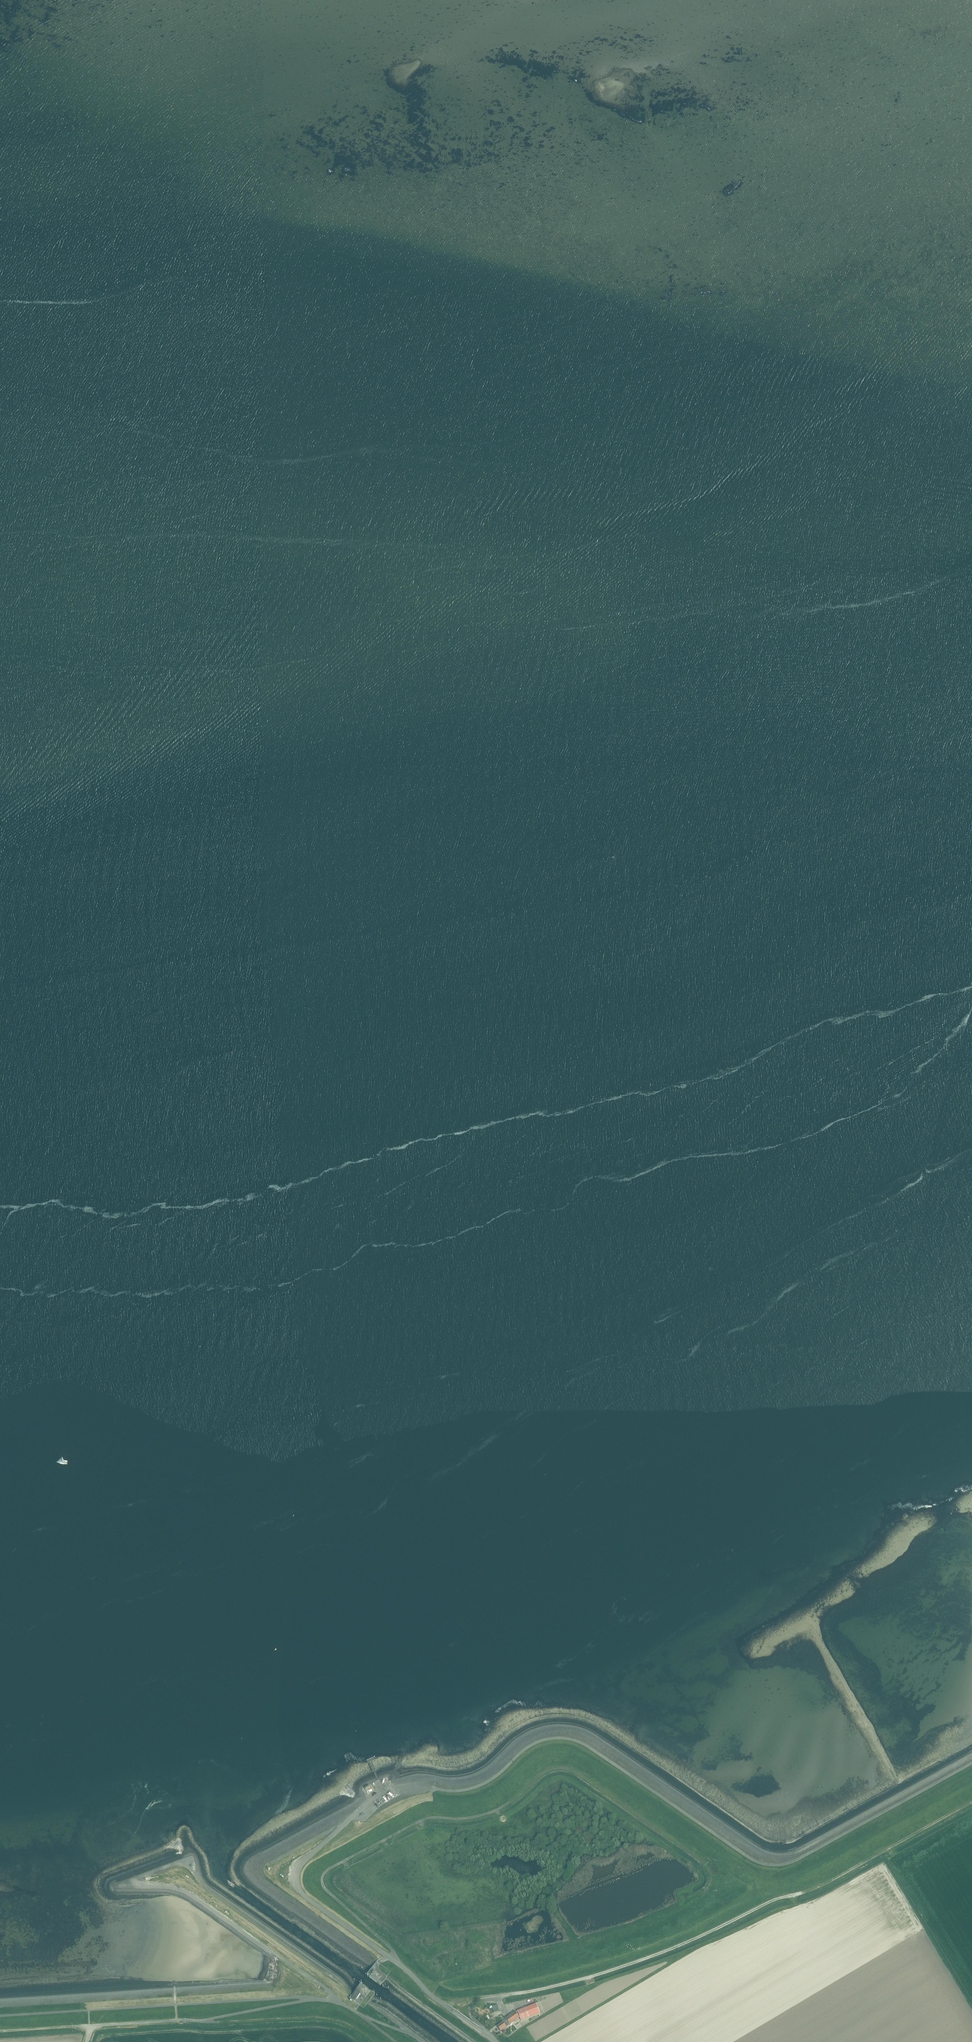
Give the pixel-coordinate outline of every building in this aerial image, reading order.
[(371,1975),(378,1981),(381,1976),(375,1971),(374,1971),(371,1975)] [(501,2031),(510,2025),(520,2018),(521,2021),(540,2013),(536,2004),(515,2012),(506,2019),(506,2020),(497,2026),(501,2032),(501,2031)]
